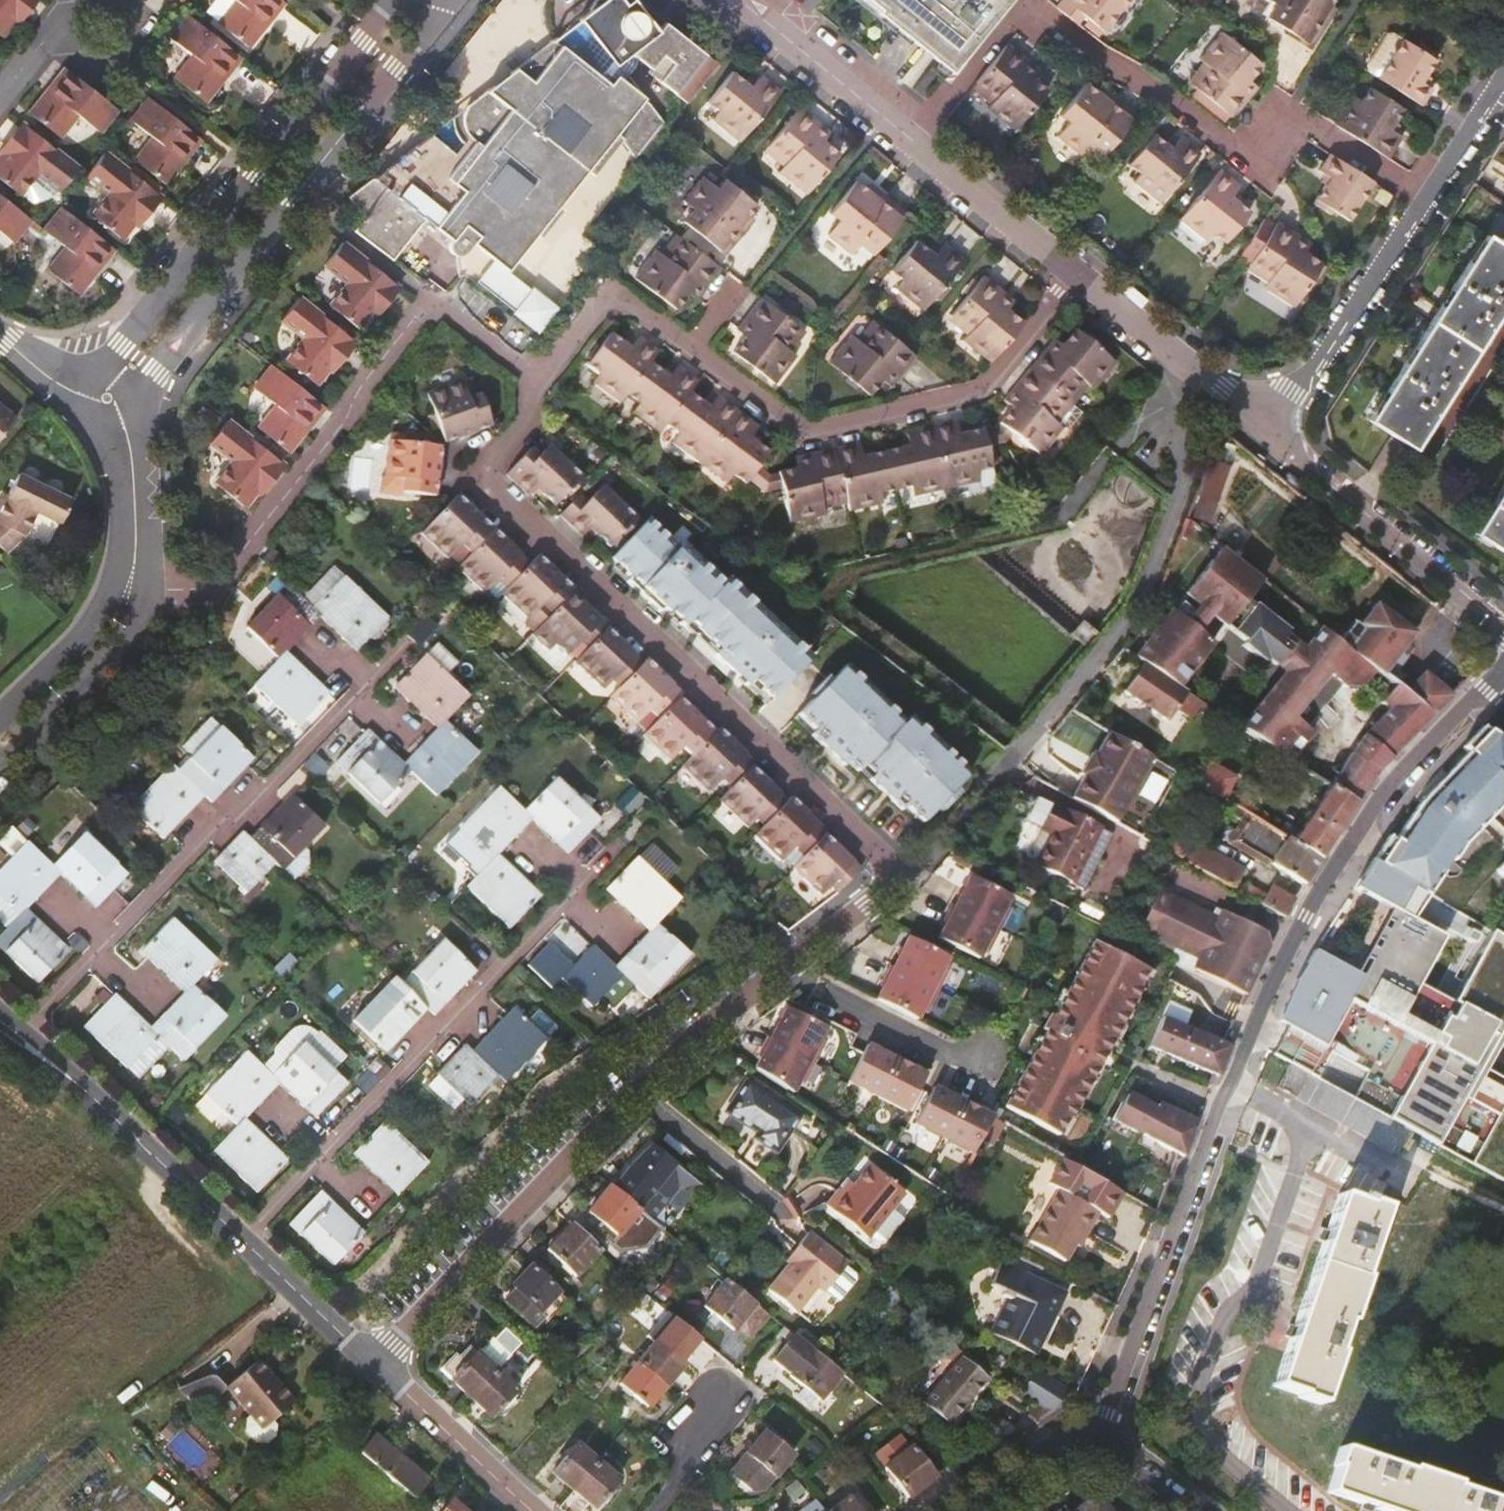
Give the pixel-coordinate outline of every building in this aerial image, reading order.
[(3,37),(14,23),(32,0),(0,0),(0,35),(3,37)] [(14,23),(18,26),(39,0),(32,0),(14,23)] [(282,0),(232,0),(236,3),(219,25),(249,49),(286,3),(282,0)] [(594,3),(602,12),(591,25),(595,31),(589,39),(586,37),(578,46),(581,49),(578,52),(593,64),(573,91),(566,94),(565,90),(564,86),(562,83),(557,80),(553,80),(550,80),(547,82),(544,84),(541,88),(540,92),(541,101),(541,110),(543,114),(551,119),(544,128),(492,88),(477,99),(469,97),(467,97),(464,100),(461,106),(459,110),(459,116),(460,122),(462,127),(464,132),(470,138),(472,140),(479,145),(471,154),(464,148),(439,129),(352,195),(366,216),(352,233),(394,260),(427,219),(449,236),(448,240),(448,244),(449,248),(450,251),(454,253),(457,254),(461,253),(464,252),(467,250),(469,247),(472,244),(474,243),(495,261),(508,271),(537,235),(540,237),(563,209),(560,206),(587,171),(593,175),(624,136),(639,161),(669,123),(717,63),(666,21),(661,28),(654,38),(624,0),(597,0),(594,3)] [(654,38),(661,28),(655,23),(636,0),(624,0),(654,38)] [(936,63),(947,73),(957,60),(1007,0),(858,0),(936,63)] [(1056,7),(1079,25),(1085,17),(1103,31),(1128,0),(1062,0),(1056,7)] [(1276,3),(1267,18),(1289,31),(1287,35),(1312,51),(1332,18),(1327,15),(1333,5),(1336,0),(1271,0),(1276,3)] [(594,3),(584,16),(591,25),(602,12),(594,3)] [(1327,15),(1332,18),(1338,8),(1333,5),(1327,15)] [(243,58),(190,16),(171,40),(193,58),(176,80),(206,104),(243,58)] [(1198,92),(1193,98),(1226,124),(1231,118),(1233,120),(1250,99),(1241,92),(1250,80),(1262,64),(1222,33),(1200,60),(1205,64),(1210,69),(1194,89),(1198,92)] [(1370,68),(1368,72),(1377,78),(1402,40),(1392,34),(1387,35),(1367,66),(1370,68)] [(492,88),(544,128),(551,119),(543,114),(541,110),(541,101),(540,92),(541,88),(544,84),(547,82),(550,80),(553,80),(557,80),(562,83),(564,86),(565,90),(566,94),(573,91),(593,64),(578,52),(559,36),(492,88)] [(1402,40),(1377,78),(1423,108),(1434,91),(1423,84),(1440,58),(1420,45),(1418,49),(1402,39),(1402,40)] [(1008,43),(976,82),(995,97),(991,103),(987,108),(1014,131),(1047,90),(1032,78),(1021,69),(1028,60),(1008,43)] [(1040,69),(1028,60),(1021,69),(1032,78),(1040,69)] [(1210,69),(1205,64),(1189,85),(1194,89),(1210,69)] [(712,118),(739,140),(780,89),(760,73),(755,79),(749,86),(742,81),(745,78),(733,68),(707,100),(719,110),(712,118)] [(120,111),(67,69),(31,115),(63,140),(80,118),(101,134),(120,111)] [(749,74),(745,78),(742,81),(749,86),(755,79),(749,74)] [(1241,92),(1250,99),(1259,87),(1250,80),(1241,92)] [(995,97),(976,82),(971,88),(991,103),(995,97)] [(1091,146),(1103,155),(1136,113),(1109,92),(1105,96),(1087,82),(1060,115),(1068,122),(1058,135),(1083,155),(1091,146)] [(1353,96),(1335,124),(1390,160),(1404,139),(1391,131),(1405,110),(1370,88),(1362,101),(1353,96)] [(203,140),(150,98),(131,122),(154,140),(136,162),(166,186),(203,140)] [(779,169),(807,192),(841,152),(825,139),(814,129),(820,121),(801,105),(768,144),(786,160),(779,169)] [(832,131),(820,121),(814,129),(825,139),(832,131)] [(23,124),(0,153),(0,155),(3,157),(27,127),(23,124)] [(27,127),(3,157),(0,161),(0,179),(22,196),(39,175),(61,192),(79,168),(27,127)] [(1133,180),(1161,203),(1202,153),(1182,137),(1173,147),(1153,131),(1128,163),(1140,172),(1133,180)] [(472,140),(464,148),(471,154),(479,145),(472,140)] [(106,153),(88,175),(110,193),(92,216),(122,241),(136,225),(160,195),(106,153)] [(1375,183),(1331,155),(1319,172),(1331,179),(1314,205),(1332,216),(1334,212),(1349,223),(1375,183)] [(1222,169),(1181,219),(1207,241),(1214,233),(1225,242),(1251,211),(1233,196),(1242,186),(1222,169)] [(693,206),(682,220),(724,253),(745,226),(740,222),(747,213),(755,202),(723,176),(717,185),(703,174),(683,199),(693,206)] [(907,211),(881,190),(878,194),(868,186),(857,178),(830,211),(839,218),(827,232),(853,253),(860,243),(873,253),(907,211)] [(871,183),(868,186),(878,194),(881,190),(871,183)] [(0,195),(0,234),(14,245),(33,221),(0,195)] [(160,195),(136,225),(140,228),(164,199),(160,195)] [(62,208),(44,230),(68,250),(50,272),(78,296),(117,251),(62,208)] [(1498,212),(1367,420),(1412,448),(1503,303),(1503,216),(1498,212)] [(747,213),(740,222),(745,226),(752,217),(747,213)] [(1263,220),(1240,256),(1252,264),(1250,266),(1271,280),(1267,285),(1264,290),(1294,309),(1322,267),(1305,256),(1292,248),(1299,238),(1278,225),(1275,228),(1263,220)] [(719,267),(679,236),(665,255),(654,247),(632,276),(674,307),(686,291),(696,279),(705,285),(719,267)] [(897,287),(924,309),(965,259),(947,244),(943,249),(936,257),(927,250),(929,248),(917,238),(891,269),(904,279),(897,287)] [(1292,248),(1305,256),(1311,246),(1299,238),(1292,248)] [(394,283),(342,241),(324,264),(347,283),(330,304),(358,327),(371,312),(394,283)] [(934,242),(929,248),(927,250),(936,257),(943,249),(934,242)] [(495,261),(478,283),(548,337),(565,315),(508,271),(495,261)] [(1271,280),(1250,266),(1246,272),(1267,285),(1271,280)] [(963,339),(990,361),(1022,321),(1009,310),(997,300),(1005,291),(983,274),(951,315),(970,330),(963,339)] [(696,279),(686,291),(696,298),(705,285),(696,279)] [(394,283),(371,312),(376,316),(399,287),(394,283)] [(1016,300),(1005,291),(997,300),(1009,310),(1016,300)] [(351,338),(298,296),(280,319),(303,337),(285,360),(314,384),(327,368),(351,338)] [(800,327),(760,296),(744,316),(754,323),(745,335),(732,350),(773,382),(795,355),(785,347),(800,327)] [(754,323),(744,316),(735,328),(745,335),(754,323)] [(915,354),(876,323),(860,342),(849,333),(826,361),(868,395),(881,379),(891,366),(900,373),(915,354)] [(1046,352),(1030,370),(1070,402),(1084,384),(1095,392),(1117,364),(1076,331),(1063,348),(1054,359),(1046,352)] [(591,383),(620,404),(626,396),(650,364),(658,353),(637,337),(632,343),(626,351),(619,345),(621,342),(609,333),(584,365),(597,375),(591,383)] [(351,338),(327,368),(332,371),(356,342),(351,338)] [(624,338),(621,342),(619,345),(626,351),(632,343),(624,338)] [(1054,341),(1046,352),(1054,359),(1063,348),(1054,341)] [(324,407),(270,363),(251,386),(275,405),(257,427),(288,452),(324,407)] [(650,364),(626,396),(637,405),(631,413),(659,434),(665,426),(689,393),(697,382),(677,367),(672,373),(666,381),(659,376),(661,373),(650,364)] [(891,366),(881,379),(889,386),(900,373),(891,366)] [(665,368),(661,373),(659,376),(666,381),(672,373),(665,368)] [(1070,402),(1030,370),(1014,390),(1021,396),(1012,408),(998,425),(1012,435),(1041,459),(1064,430),(1054,422),(1070,402)] [(423,397),(444,446),(488,427),(491,426),(477,395),(467,399),(459,382),(423,397)] [(1021,396),(1014,390),(1005,402),(1012,408),(1021,396)] [(689,393),(665,426),(677,434),(671,443),(699,464),(738,412),(717,397),(712,403),(706,411),(698,406),(701,402),(689,393)] [(705,397),(701,402),(698,406),(706,411),(712,403),(705,397)] [(1054,422),(1064,430),(1071,429),(1084,413),(1070,402),(1054,422)] [(18,420),(0,405),(0,441),(18,420)] [(738,412),(699,464),(726,485),(732,476),(744,485),(748,480),(757,468),(768,453),(758,445),(756,448),(747,441),(753,434),(758,427),(738,412)] [(280,461),(226,418),(207,441),(231,460),(213,482),(244,507),(257,491),(280,461)] [(930,426),(946,489),(979,481),(976,472),(992,468),(987,449),(983,432),(982,429),(968,432),(968,436),(959,438),(956,427),(954,420),(930,426)] [(966,425),(956,427),(959,438),(968,436),(968,432),(966,425)] [(995,428),(1004,444),(1012,435),(998,425),(995,428)] [(886,452),(895,491),(909,488),(912,497),(946,489),(930,426),(905,431),(907,439),(910,450),(901,452),(900,448),(886,452)] [(983,432),(987,449),(1004,444),(995,428),(983,432)] [(762,440),(753,434),(747,441),(756,448),(758,445),(762,440)] [(436,487),(443,448),(391,439),(385,477),(382,477),(379,496),(403,500),(404,492),(434,497),(436,487)] [(898,441),(900,448),(901,452),(910,450),(907,439),(898,441)] [(833,449),(845,497),(848,512),(881,504),(879,495),(895,491),(886,452),(869,455),(870,459),(861,461),(858,450),(857,443),(833,449)] [(524,497),(528,493),(533,487),(552,506),(565,492),(569,496),(583,481),(547,447),(538,456),(531,449),(504,478),(524,497)] [(867,447),(858,450),(861,461),(870,459),(869,455),(867,447)] [(821,503),(845,497),(833,449),(808,455),(810,465),(796,468),(776,473),(779,488),(788,525),(824,516),(821,503)] [(794,458),(796,468),(810,465),(808,455),(794,458)] [(284,464),(280,461),(257,491),(261,494),(284,464)] [(768,474),(757,468),(748,480),(764,493),(765,491),(768,474)] [(776,473),(768,474),(765,491),(779,488),(776,473)] [(1191,526),(1194,529),(1200,513),(1195,510),(1206,481),(1199,475),(1182,520),(1191,526)] [(6,555),(27,536),(38,513),(61,524),(72,502),(18,476),(5,503),(0,500),(0,501),(0,549),(6,555)] [(1503,550),(1503,481),(1472,530),(1503,550)] [(579,494),(560,514),(581,535),(585,531),(588,528),(594,533),(607,546),(620,533),(623,536),(637,521),(600,485),(586,501),(579,494)] [(465,507),(455,497),(449,503),(422,532),(450,559),(463,546),(471,554),(492,532),(473,514),(469,518),(461,511),(465,507)] [(473,514),(465,507),(461,511),(469,518),(473,514)] [(683,568),(695,555),(653,514),(648,520),(680,550),(673,558),(683,568)] [(648,520),(608,561),(691,641),(695,636),(737,676),(739,673),(769,701),(796,673),(807,662),(788,645),(792,641),(781,630),(770,642),(759,631),(766,624),(755,613),(736,595),(731,600),(701,572),(706,566),(695,555),(683,568),(673,558),(680,550),(648,520)] [(1182,520),(1176,538),(1185,541),(1191,526),(1182,520)] [(588,528),(585,531),(590,537),(594,533),(588,528)] [(471,554),(459,566),(486,591),(499,578),(507,586),(527,566),(509,549),(505,553),(497,545),(501,541),(492,532),(471,554)] [(509,549),(501,541),(497,545),(505,553),(509,549)] [(1260,581),(1218,548),(1183,594),(1200,606),(1204,601),(1213,608),(1209,613),(1210,613),(1245,640),(1242,644),(1255,655),(1265,656),(1275,664),(1285,653),(1275,645),(1282,637),(1287,632),(1265,615),(1262,619),(1255,613),(1255,607),(1246,600),(1260,581)] [(507,586),(502,592),(529,618),(541,605),(551,614),(569,595),(573,591),(555,573),(550,578),(543,571),(548,566),(537,556),(527,566),(507,586)] [(334,566),(303,600),(321,618),(356,650),(388,617),(334,566)] [(555,573),(548,566),(543,571),(550,578),(555,573)] [(736,595),(706,566),(701,572),(731,600),(736,595)] [(303,600),(289,586),(246,631),(279,662),(287,653),(321,618),(303,600)] [(605,628),(569,595),(533,633),(549,649),(554,644),(566,654),(580,640),(587,647),(605,628)] [(1200,606),(1186,623),(1182,628),(1191,634),(1194,630),(1195,631),(1198,627),(1194,624),(1202,613),(1207,617),(1210,613),(1209,613),(1213,608),(1204,601),(1200,606)] [(1352,623),(1337,642),(1373,670),(1380,675),(1412,634),(1374,604),(1356,626),(1352,623)] [(759,609),(755,613),(766,624),(759,631),(770,642),(781,630),(759,609)] [(1170,610),(1132,659),(1140,664),(1176,688),(1211,642),(1195,631),(1194,630),(1191,634),(1182,628),(1186,623),(1170,610)] [(587,647),(574,660),(603,687),(611,679),(618,686),(642,662),(622,643),(619,646),(612,640),(615,637),(605,628),(587,647)] [(1285,672),(1238,729),(1288,762),(1310,734),(1305,730),(1291,719),(1294,714),(1308,726),(1340,686),(1343,688),(1359,687),(1373,670),(1337,642),(1323,631),(1320,629),(1301,652),(1285,672)] [(622,643),(615,637),(612,640),(619,646),(622,643)] [(1285,653),(1275,664),(1285,672),(1301,652),(1282,637),(1275,645),(1285,653)] [(430,652),(449,669),(458,659),(439,642),(430,652)] [(279,662),(255,687),(298,728),(330,694),(323,688),(287,653),(279,662)] [(392,686),(402,695),(438,729),(443,723),(468,696),(424,653),(392,686)] [(618,686),(609,695),(637,721),(650,708),(659,717),(678,697),(681,694),(662,676),(658,680),(650,673),(654,669),(644,659),(642,662),(618,686)] [(1176,688),(1140,664),(1120,694),(1137,705),(1140,700),(1151,708),(1148,712),(1165,724),(1173,711),(1188,721),(1199,704),(1176,688)] [(819,696),(799,716),(814,731),(809,736),(821,748),(835,734),(844,744),(831,757),(843,769),(847,764),(856,773),(858,772),(864,766),(874,775),(868,781),(879,792),(892,780),(901,789),(888,801),(901,814),(906,809),(922,825),(937,811),(941,815),(960,795),(956,791),(969,777),(909,718),(903,724),(846,668),(819,696)] [(662,676),(654,669),(650,673),(658,680),(662,676)] [(1421,675),(1403,694),(1430,716),(1448,697),(1421,675)] [(1403,694),(1392,685),(1378,702),(1386,709),(1360,738),(1326,787),(1354,805),(1376,772),(1430,716),(1403,694)] [(659,717),(643,734),(670,759),(683,745),(692,753),(714,730),(696,713),(692,718),(685,711),(689,707),(678,697),(659,717)] [(1140,700),(1137,705),(1148,712),(1151,708),(1140,700)] [(696,713),(689,707),(685,711),(692,718),(696,713)] [(1305,730),(1308,726),(1294,714),(1291,719),(1305,730)] [(814,731),(799,716),(794,721),(809,736),(814,731)] [(404,765),(409,769),(432,792),(472,750),(443,723),(438,729),(404,765)] [(1370,862),(1412,886),(1427,895),(1441,874),(1438,872),(1446,860),(1451,863),(1462,847),(1503,802),(1503,742),(1482,725),(1461,747),(1467,753),(1417,805),(1394,840),(1387,835),(1370,862)] [(692,753),(681,764),(709,790),(722,776),(730,785),(749,765),(752,762),(734,745),(730,749),(723,742),(727,738),(716,728),(714,730),(692,753)] [(221,729),(180,772),(205,796),(213,803),(247,768),(254,761),(221,729)] [(404,765),(366,729),(335,762),(378,802),(409,769),(404,765)] [(835,734),(821,748),(831,757),(844,744),(835,734)] [(1137,752),(1107,734),(1095,756),(1091,754),(1078,776),(1082,778),(1070,800),(1114,825),(1149,759),(1137,752)] [(734,745),(727,738),(723,742),(730,749),(734,745)] [(1207,763),(1194,786),(1221,802),(1235,779),(1207,763)] [(180,772),(171,765),(130,809),(162,840),(169,833),(205,796),(180,772)] [(730,785),(718,797),(746,824),(754,815),(762,822),(784,798),(768,782),(764,786),(757,779),(761,776),(749,765),(730,785)] [(858,772),(868,781),(874,775),(864,766),(858,772)] [(1140,793),(1155,801),(1166,779),(1151,771),(1140,793)] [(768,782),(761,776),(757,779),(764,786),(768,782)] [(892,780),(879,792),(888,801),(901,789),(892,780)] [(557,783),(526,815),(531,820),(568,854),(598,821),(557,783)] [(1354,805),(1326,787),(1317,801),(1315,800),(1312,806),(1313,807),(1297,832),(1290,843),(1318,859),(1354,805)] [(463,859),(478,874),(497,854),(531,820),(526,815),(499,790),(450,841),(466,856),(463,859)] [(762,822),(752,832),(781,859),(794,845),(803,854),(824,833),(825,831),(805,812),(801,816),(794,809),(798,805),(787,795),(784,798),(762,822)] [(249,839),(275,865),(283,872),(323,828),(290,796),(283,803),(249,839)] [(805,812),(798,805),(794,809),(801,816),(805,812)] [(1276,834),(1228,806),(1224,813),(1239,822),(1227,844),(1267,869),(1269,866),(1301,886),(1318,859),(1290,843),(1276,834)] [(1096,831),(1050,807),(1038,831),(1049,837),(1030,876),(1078,900),(1101,855),(1098,854),(1087,848),(1096,831)] [(1282,823),(1276,834),(1290,843),(1297,832),(1282,823)] [(1107,836),(1096,831),(1087,848),(1098,854),(1107,836)] [(1164,852),(1168,855),(1180,833),(1176,831),(1164,852)] [(241,832),(218,855),(212,861),(246,894),(275,865),(249,839),(241,832)] [(803,854),(792,866),(820,894),(830,884),(838,892),(860,869),(824,833),(803,854)] [(1180,833),(1168,855),(1230,888),(1233,884),(1241,868),(1190,840),(1190,839),(1180,833)] [(81,836),(52,867),(58,873),(95,908),(125,877),(81,836)] [(23,841),(0,865),(0,904),(14,917),(22,910),(58,873),(52,867),(23,841)] [(643,854),(668,877),(678,865),(654,843),(643,854)] [(478,874),(465,887),(509,929),(541,896),(535,890),(497,854),(478,874)] [(610,895),(648,931),(657,922),(680,899),(636,857),(604,890),(610,895)] [(1493,871),(1503,881),(1503,860),(1493,871)] [(1427,895),(1370,862),(1351,889),(1397,914),(1413,921),(1427,895)] [(1009,900),(970,878),(953,908),(951,907),(943,922),(946,923),(943,928),(937,940),(976,961),(981,952),(985,954),(997,932),(1008,912),(1004,909),(1009,900)] [(1233,884),(1230,888),(1241,895),(1244,890),(1233,884)] [(1244,890),(1241,895),(1282,917),(1292,901),(1269,888),(1264,897),(1246,887),(1244,890)] [(100,905),(109,915),(126,900),(116,890),(100,905)] [(1197,958),(1192,970),(1245,995),(1267,950),(1261,931),(1220,911),(1216,920),(1159,891),(1140,929),(1197,958)] [(0,932),(0,952),(33,984),(64,951),(58,945),(22,910),(14,917),(0,932)] [(1495,1029),(1457,1008),(1450,1004),(1419,987),(1442,937),(1422,925),(1413,921),(1397,914),(1371,960),(1361,977),(1311,949),(1285,1004),(1282,1010),(1277,1021),(1286,1026),(1282,1034),(1277,1043),(1270,1055),(1288,1064),(1315,1079),(1409,1132),(1503,1185),(1503,1082),(1482,1073),(1499,1041),(1503,1044),(1503,1022),(1499,1031),(1495,1029)] [(141,951),(148,957),(184,992),(187,988),(214,960),(171,920),(141,951)] [(648,931),(615,967),(621,972),(647,997),(689,952),(657,922),(648,931)] [(1488,933),(1450,1004),(1457,1008),(1495,1029),(1499,1031),(1503,1022),(1503,942),(1488,933)] [(440,939),(399,982),(434,1015),(467,980),(474,972),(440,939)] [(949,961),(909,939),(893,969),(891,968),(883,983),(885,984),(883,989),(876,1001),(887,1007),(916,1022),(921,1013),(925,1015),(948,972),(944,970),(949,961)] [(1045,1032),(1005,1108),(1058,1136),(1067,1119),(1070,1120),(1088,1082),(1094,1070),(1098,1072),(1116,1041),(1112,1038),(1119,1026),(1139,990),(1137,989),(1147,971),(1094,942),(1052,1018),(1049,1016),(1041,1030),(1045,1032)] [(615,967),(591,944),(561,975),(591,1004),(621,972),(615,967)] [(399,982),(393,976),(351,1019),(384,1050),(391,1043),(425,1007),(399,982)] [(167,1047),(180,1060),(220,1019),(187,988),(184,992),(148,1030),(154,1035),(167,1047)] [(148,1030),(111,996),(81,1029),(124,1068),(154,1035),(148,1030)] [(1172,1005),(1166,1019),(1187,1028),(1193,1014),(1172,1005)] [(506,1015),(471,1051),(496,1075),(504,1082),(544,1039),(512,1009),(506,1015)] [(757,1059),(751,1070),(788,1095),(795,1084),(799,1086),(821,1043),(817,1040),(822,1031),(781,1011),(766,1042),(763,1041),(756,1055),(758,1056),(757,1059)] [(1166,1019),(1165,1019),(1153,1050),(1218,1077),(1230,1046),(1223,1043),(1187,1028),(1166,1019)] [(1119,1026),(1112,1038),(1116,1041),(1123,1029),(1119,1026)] [(154,1035),(124,1068),(139,1081),(146,1073),(144,1072),(167,1047),(154,1035)] [(302,1044),(271,1076),(279,1083),(315,1118),(346,1085),(302,1044)] [(463,1045),(443,1066),(435,1074),(467,1105),(496,1075),(471,1051),(463,1045)] [(925,1078),(867,1046),(846,1083),(904,1114),(925,1078)] [(271,1076),(244,1051),(202,1095),(236,1128),(243,1120),(279,1083),(271,1076)] [(1315,1079),(1288,1064),(1274,1087),(1396,1155),(1409,1132),(1315,1079)] [(1088,1082),(1091,1084),(1098,1072),(1094,1070),(1088,1082)] [(801,1121),(747,1084),(726,1116),(756,1136),(753,1142),(776,1158),(801,1121)] [(986,1130),(992,1119),(933,1090),(913,1127),(972,1156),(980,1141),(986,1130)] [(1127,1095),(1113,1120),(1177,1154),(1182,1157),(1195,1123),(1156,1105),(1155,1106),(1153,1109),(1127,1095)] [(992,1119),(986,1130),(998,1137),(1004,1126),(992,1119)] [(236,1128),(212,1153),(255,1193),(286,1161),(278,1154),(243,1120),(236,1128)] [(353,1154),(359,1160),(397,1196),(427,1165),(384,1122),(353,1154)] [(998,1137),(986,1130),(980,1141),(991,1148),(998,1137)] [(639,1211),(658,1226),(663,1220),(660,1208),(676,1189),(688,1189),(694,1182),(650,1147),(629,1169),(613,1190),(639,1211)] [(1030,1242),(1066,1261),(1075,1243),(1079,1246),(1097,1211),(1107,1217),(1122,1192),(1060,1157),(1047,1181),(1057,1188),(1030,1242)] [(840,1190),(828,1205),(870,1239),(906,1194),(872,1167),(848,1196),(840,1190)] [(613,1190),(609,1188),(587,1215),(617,1239),(639,1211),(613,1190)] [(362,1233),(318,1193),(289,1225),(334,1267),(364,1235),(362,1233)] [(1338,1197),(1273,1387),(1298,1395),(1297,1398),(1318,1405),(1335,1354),(1332,1353),(1343,1322),(1346,1323),(1361,1280),(1358,1279),(1382,1209),(1364,1203),(1365,1201),(1353,1197),(1351,1202),(1338,1197)] [(599,1253),(571,1226),(546,1251),(574,1278),(599,1253)] [(849,1266),(810,1235),(797,1251),(800,1253),(770,1292),(797,1313),(818,1287),(827,1294),(827,1293),(847,1268),(849,1266)] [(1062,1294),(999,1265),(989,1287),(1001,1292),(999,1296),(1006,1300),(990,1334),(1028,1351),(1036,1334),(1042,1336),(1062,1294)] [(557,1293),(530,1267),(510,1288),(515,1292),(505,1303),(532,1329),(543,1318),(538,1313),(557,1293)] [(857,1276),(847,1268),(827,1293),(841,1303),(857,1282),(857,1276)] [(659,1282),(651,1276),(643,1287),(651,1293),(659,1282)] [(770,1317),(724,1280),(702,1307),(734,1333),(736,1330),(750,1341),(770,1317)] [(673,1290),(663,1282),(652,1296),(661,1304),(673,1290)] [(637,1290),(621,1309),(628,1315),(644,1296),(637,1290)] [(669,1356),(678,1363),(697,1341),(667,1315),(647,1339),(653,1344),(654,1343),(669,1356)] [(771,1343),(780,1350),(792,1335),(784,1328),(771,1343)] [(1036,1334),(1028,1351),(1034,1354),(1042,1336),(1036,1334)] [(841,1374),(792,1335),(780,1350),(772,1361),(790,1376),(789,1377),(802,1388),(817,1400),(819,1402),(841,1374)] [(495,1374),(509,1359),(492,1343),(478,1357),(495,1374)] [(653,1344),(636,1364),(663,1388),(682,1366),(678,1363),(669,1356),(654,1343),(653,1344)] [(471,1349),(461,1360),(467,1366),(477,1355),(471,1349)] [(439,1372),(470,1401),(495,1374),(478,1357),(477,1355),(467,1366),(461,1360),(455,1355),(439,1372)] [(960,1355),(923,1401),(951,1423),(988,1377),(960,1355)] [(256,1364),(253,1367),(271,1387),(275,1385),(256,1364)] [(663,1388),(636,1364),(618,1385),(646,1409),(663,1388)] [(253,1367),(224,1392),(248,1418),(244,1423),(243,1434),(253,1447),(265,1448),(274,1441),(276,1430),(271,1423),(292,1405),(275,1385),(271,1387),(253,1367)] [(1035,1369),(1022,1391),(1021,1392),(1052,1413),(1075,1395),(1035,1369)] [(193,1405),(227,1390),(218,1370),(184,1386),(193,1405)] [(495,1374),(470,1401),(490,1419),(515,1392),(495,1374)] [(817,1400),(802,1388),(796,1395),(811,1407),(817,1400)] [(175,1417),(161,1432),(210,1477),(223,1462),(175,1417)] [(763,1434),(730,1475),(751,1493),(762,1492),(791,1457),(763,1434)] [(885,1467),(910,1448),(899,1434),(875,1453),(885,1467)] [(374,1436),(359,1454),(412,1499),(427,1481),(374,1436)] [(550,1474),(572,1492),(596,1464),(574,1446),(550,1474)] [(936,1478),(912,1446),(910,1448),(885,1467),(883,1469),(908,1500),(936,1478)] [(1328,1492),(1383,1510),(1503,1510),(1503,1505),(1451,1487),(1452,1484),(1409,1469),(1408,1472),(1339,1448),(1333,1467),(1336,1468),(1328,1492)] [(596,1464),(572,1492),(593,1510),(617,1482),(596,1464)] [(1096,1489),(1068,1510),(1113,1510),(1096,1489)] [(848,1497),(859,1510),(861,1510),(867,1506),(856,1491),(848,1497)] [(830,1510),(859,1510),(848,1497),(830,1510)] [(816,1501),(803,1510),(823,1510),(816,1501)] [(441,1510),(459,1510),(449,1502),(441,1510)]
